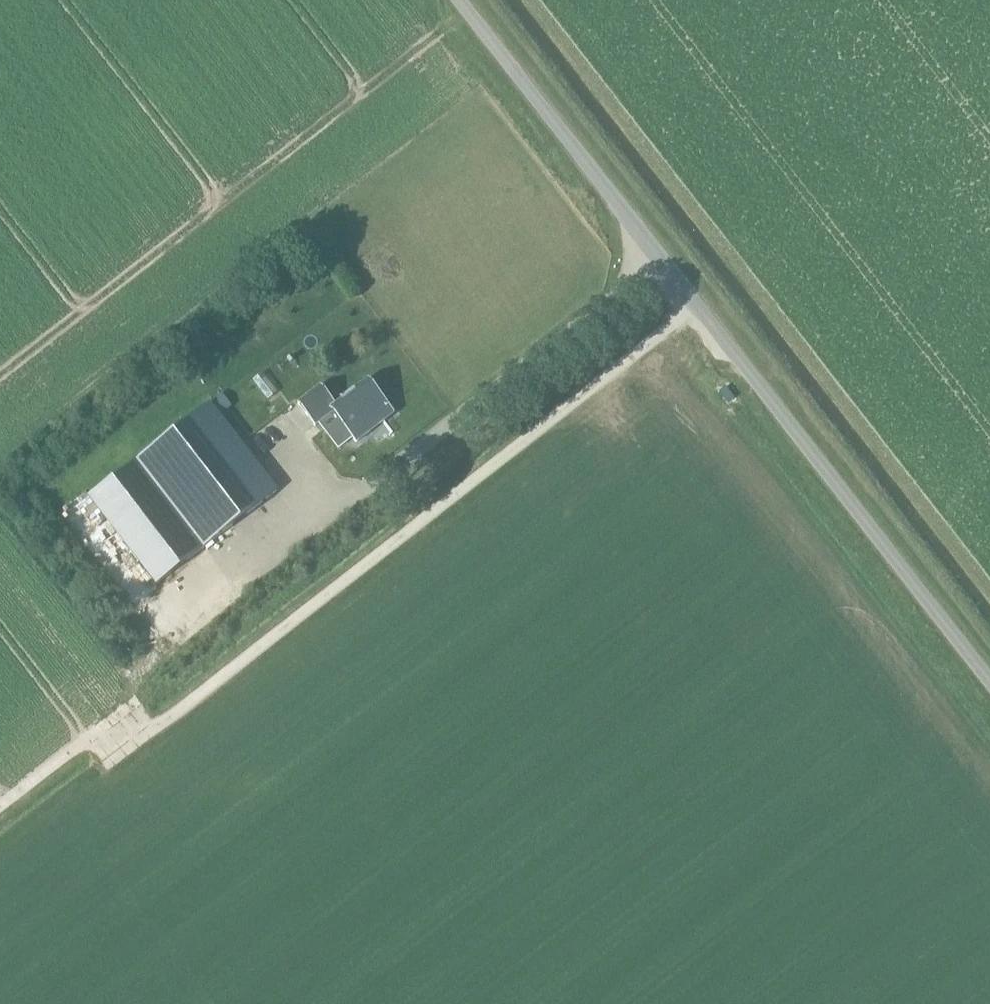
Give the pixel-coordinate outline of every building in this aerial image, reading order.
[(320,387),(297,404),(315,427),(332,413),(351,437),(353,439),(356,443),(382,423),(393,414),(388,407),(367,381),(334,406),(320,387)] [(719,393),(728,404),(734,399),(725,388),(719,393)] [(209,405),(88,498),(156,585),(276,492),(209,405)]
